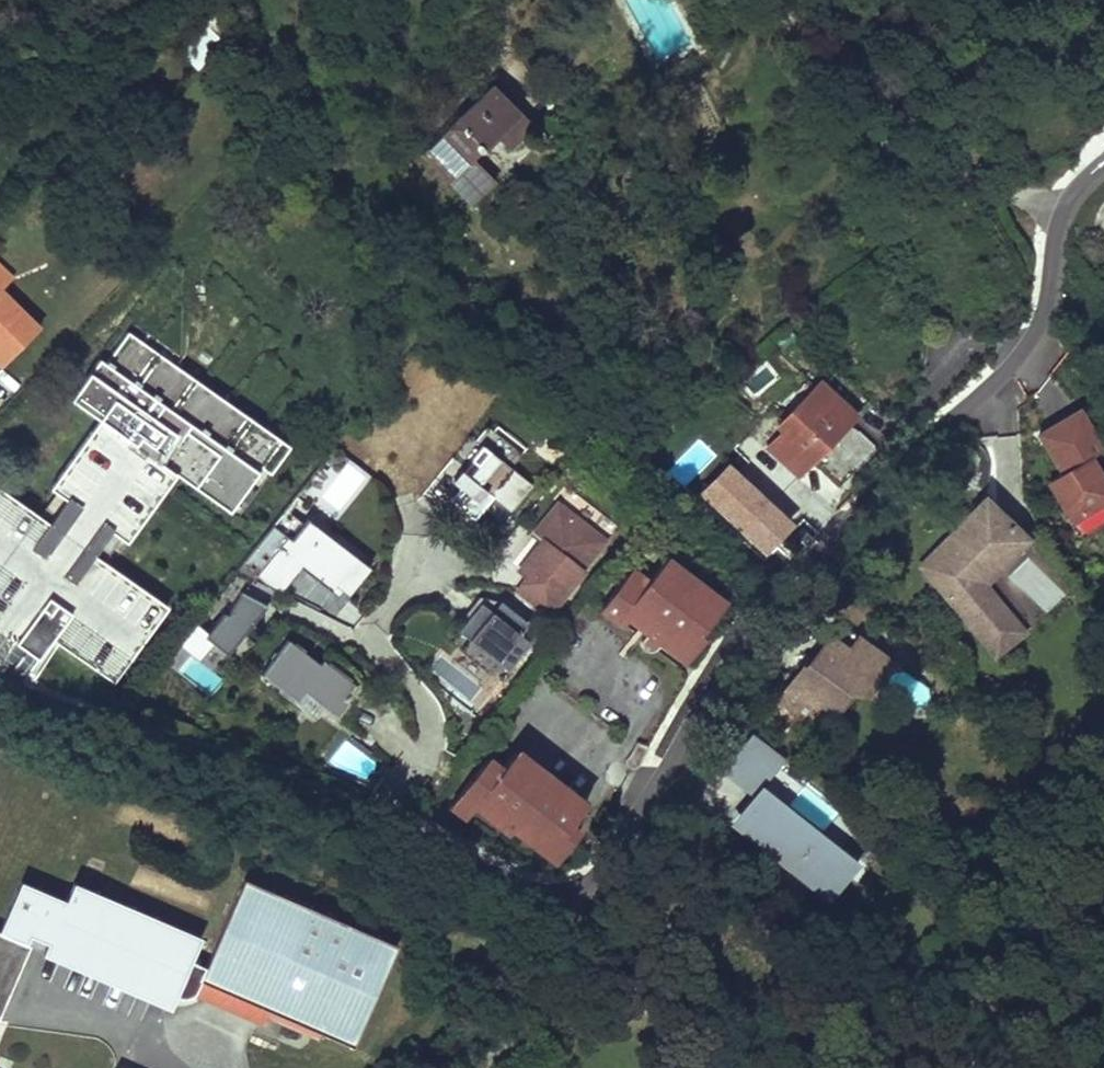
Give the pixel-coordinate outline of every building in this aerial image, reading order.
[(514,84),(441,153),(489,203),(514,179),(493,156),(517,134),(529,148),(552,126),(514,84)] [(34,322),(0,289),(0,357),(34,322)] [(819,380),(780,423),(784,427),(768,444),(794,468),(805,456),(840,487),(877,446),(849,421),(855,413),(819,380)] [(1103,502),(1103,485),(1088,460),(1102,451),(1078,413),(1040,436),(1063,474),(1048,483),(1070,517),(1073,522),(1103,502)] [(469,465),(448,453),(420,501),(479,535),(498,503),(513,512),(535,474),(482,443),(469,465)] [(795,524),(727,461),(698,492),(765,555),(795,524)] [(552,616),(610,533),(556,495),(533,529),(542,535),(518,569),(525,574),(514,590),(552,616)] [(1023,633),(982,586),(998,570),(993,565),(1021,536),(984,500),(940,546),(944,550),(926,568),(944,586),(939,590),(995,657),(1023,633)] [(140,510),(147,524),(160,511),(155,502),(140,510)] [(1070,517),(1066,520),(1078,539),(1103,522),(1103,502),(1073,522),(1070,517)] [(348,596),(373,561),(309,515),(293,537),(275,524),(246,564),(283,590),(302,563),(348,596)] [(724,602),(665,556),(660,562),(720,607),(724,602)] [(640,586),(626,575),(601,605),(623,623),(628,617),(637,607),(678,640),(669,651),(685,664),(704,640),(697,635),(720,607),(660,562),(645,580),(640,586)] [(645,580),(631,569),(626,575),(640,586),(645,580)] [(248,584),(207,632),(228,650),(269,602),(248,584)] [(483,596),(454,637),(506,674),(535,632),(483,596)] [(678,640),(637,607),(628,617),(644,631),(659,642),(669,651),(678,640)] [(838,624),(806,669),(811,673),(835,641),(847,651),(852,644),(874,661),(875,668),(883,657),(838,624)] [(659,642),(644,631),(642,634),(640,637),(641,647),(653,649),(656,647),(659,642)] [(288,638),(258,673),(295,704),(303,693),(334,718),(347,702),(346,701),(356,688),(321,659),(317,663),(288,638)] [(202,639),(172,677),(193,693),(222,655),(202,639)] [(847,651),(835,641),(811,673),(806,669),(802,667),(778,700),(822,732),(849,695),(856,695),(875,668),(874,661),(852,644),(847,651)] [(781,761),(747,735),(723,766),(756,792),(781,761)] [(585,803),(513,747),(507,755),(578,811),(585,803)] [(491,775),(477,764),(445,805),(460,817),(470,804),(475,798),(505,820),(517,805),(535,819),(520,840),(550,864),(565,843),(558,837),(566,826),(578,811),(507,755),(496,769),(491,775)] [(491,775),(496,769),(482,758),(477,764),(491,775)] [(735,825),(811,886),(818,877),(837,891),(854,870),(760,795),(735,825)] [(505,820),(475,798),(470,804),(508,833),(510,831),(520,840),(535,819),(517,805),(505,820)] [(558,837),(565,843),(574,832),(566,826),(558,837)] [(184,958),(194,935),(67,881),(60,899),(41,943),(167,997),(169,993),(173,994),(178,994),(184,992),(188,989),(192,984),(196,975),(265,1004),(350,1040),(393,939),(237,873),(200,965),(184,958)] [(830,901),(837,891),(818,877),(811,886),(830,901)] [(16,881),(0,918),(0,934),(19,942),(22,935),(41,943),(60,899),(16,881)] [(23,944),(19,942),(0,934),(0,999),(23,944)] [(265,1004),(196,975),(192,984),(189,991),(258,1020),(265,1004)]
